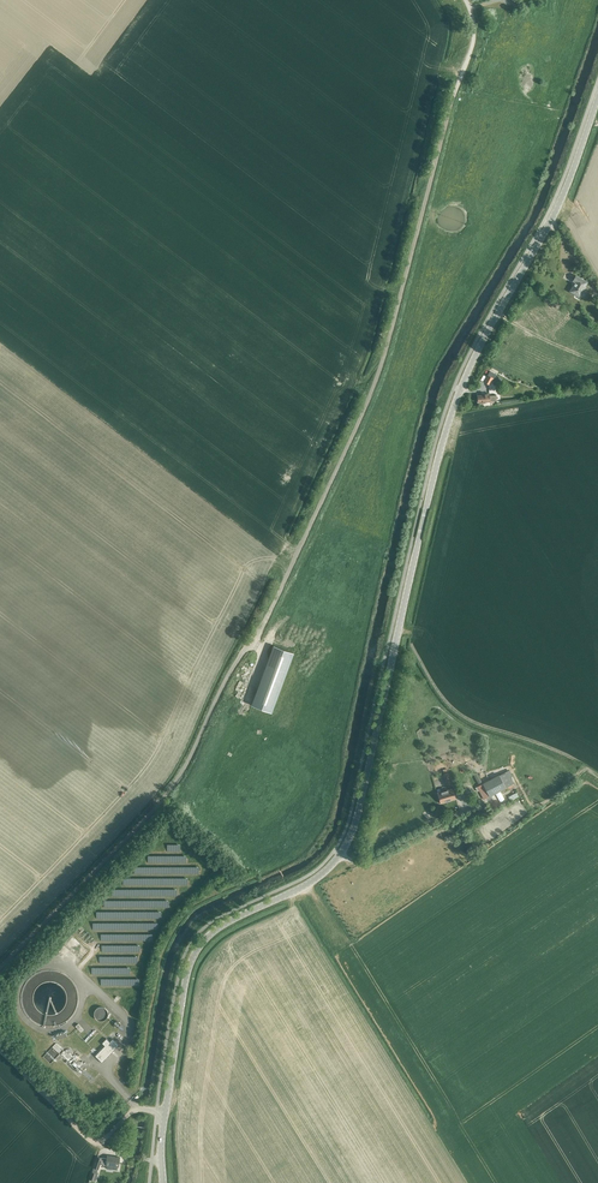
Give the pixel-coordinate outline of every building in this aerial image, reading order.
[(584,286),(587,282),(576,276),(573,280),(576,282),(570,291),(580,297),(585,287),(584,286)] [(493,378),(494,379),(496,375),(489,371),(484,382),(489,385),(493,378)] [(477,395),(478,402),(496,401),(496,395),(489,395),(489,393),(482,394),(482,395),(477,395)] [(273,646),(251,705),(271,713),(294,653),(273,646)] [(452,783),(449,773),(448,770),(443,771),(448,786),(453,784),(453,782),(452,783)] [(483,799),(506,788),(513,784),(507,771),(499,775),(477,787),(483,799)] [(453,788),(437,793),(440,803),(456,799),(453,788)] [(55,1034),(57,1039),(67,1036),(66,1034),(66,1033),(65,1031),(55,1034)] [(96,1054),(95,1056),(101,1062),(102,1062),(103,1061),(104,1060),(105,1059),(115,1048),(116,1048),(119,1044),(117,1042),(113,1038),(109,1041),(107,1039),(106,1038),(105,1040),(102,1043),(104,1046),(102,1049),(101,1049),(97,1053),(96,1054)] [(97,1156),(94,1168),(98,1169),(100,1164),(106,1165),(107,1165),(106,1168),(114,1169),(118,1169),(120,1157),(107,1155),(106,1158),(102,1158),(97,1156)] [(92,1172),(90,1179),(94,1181),(95,1181),(98,1174),(96,1173),(92,1172)]
